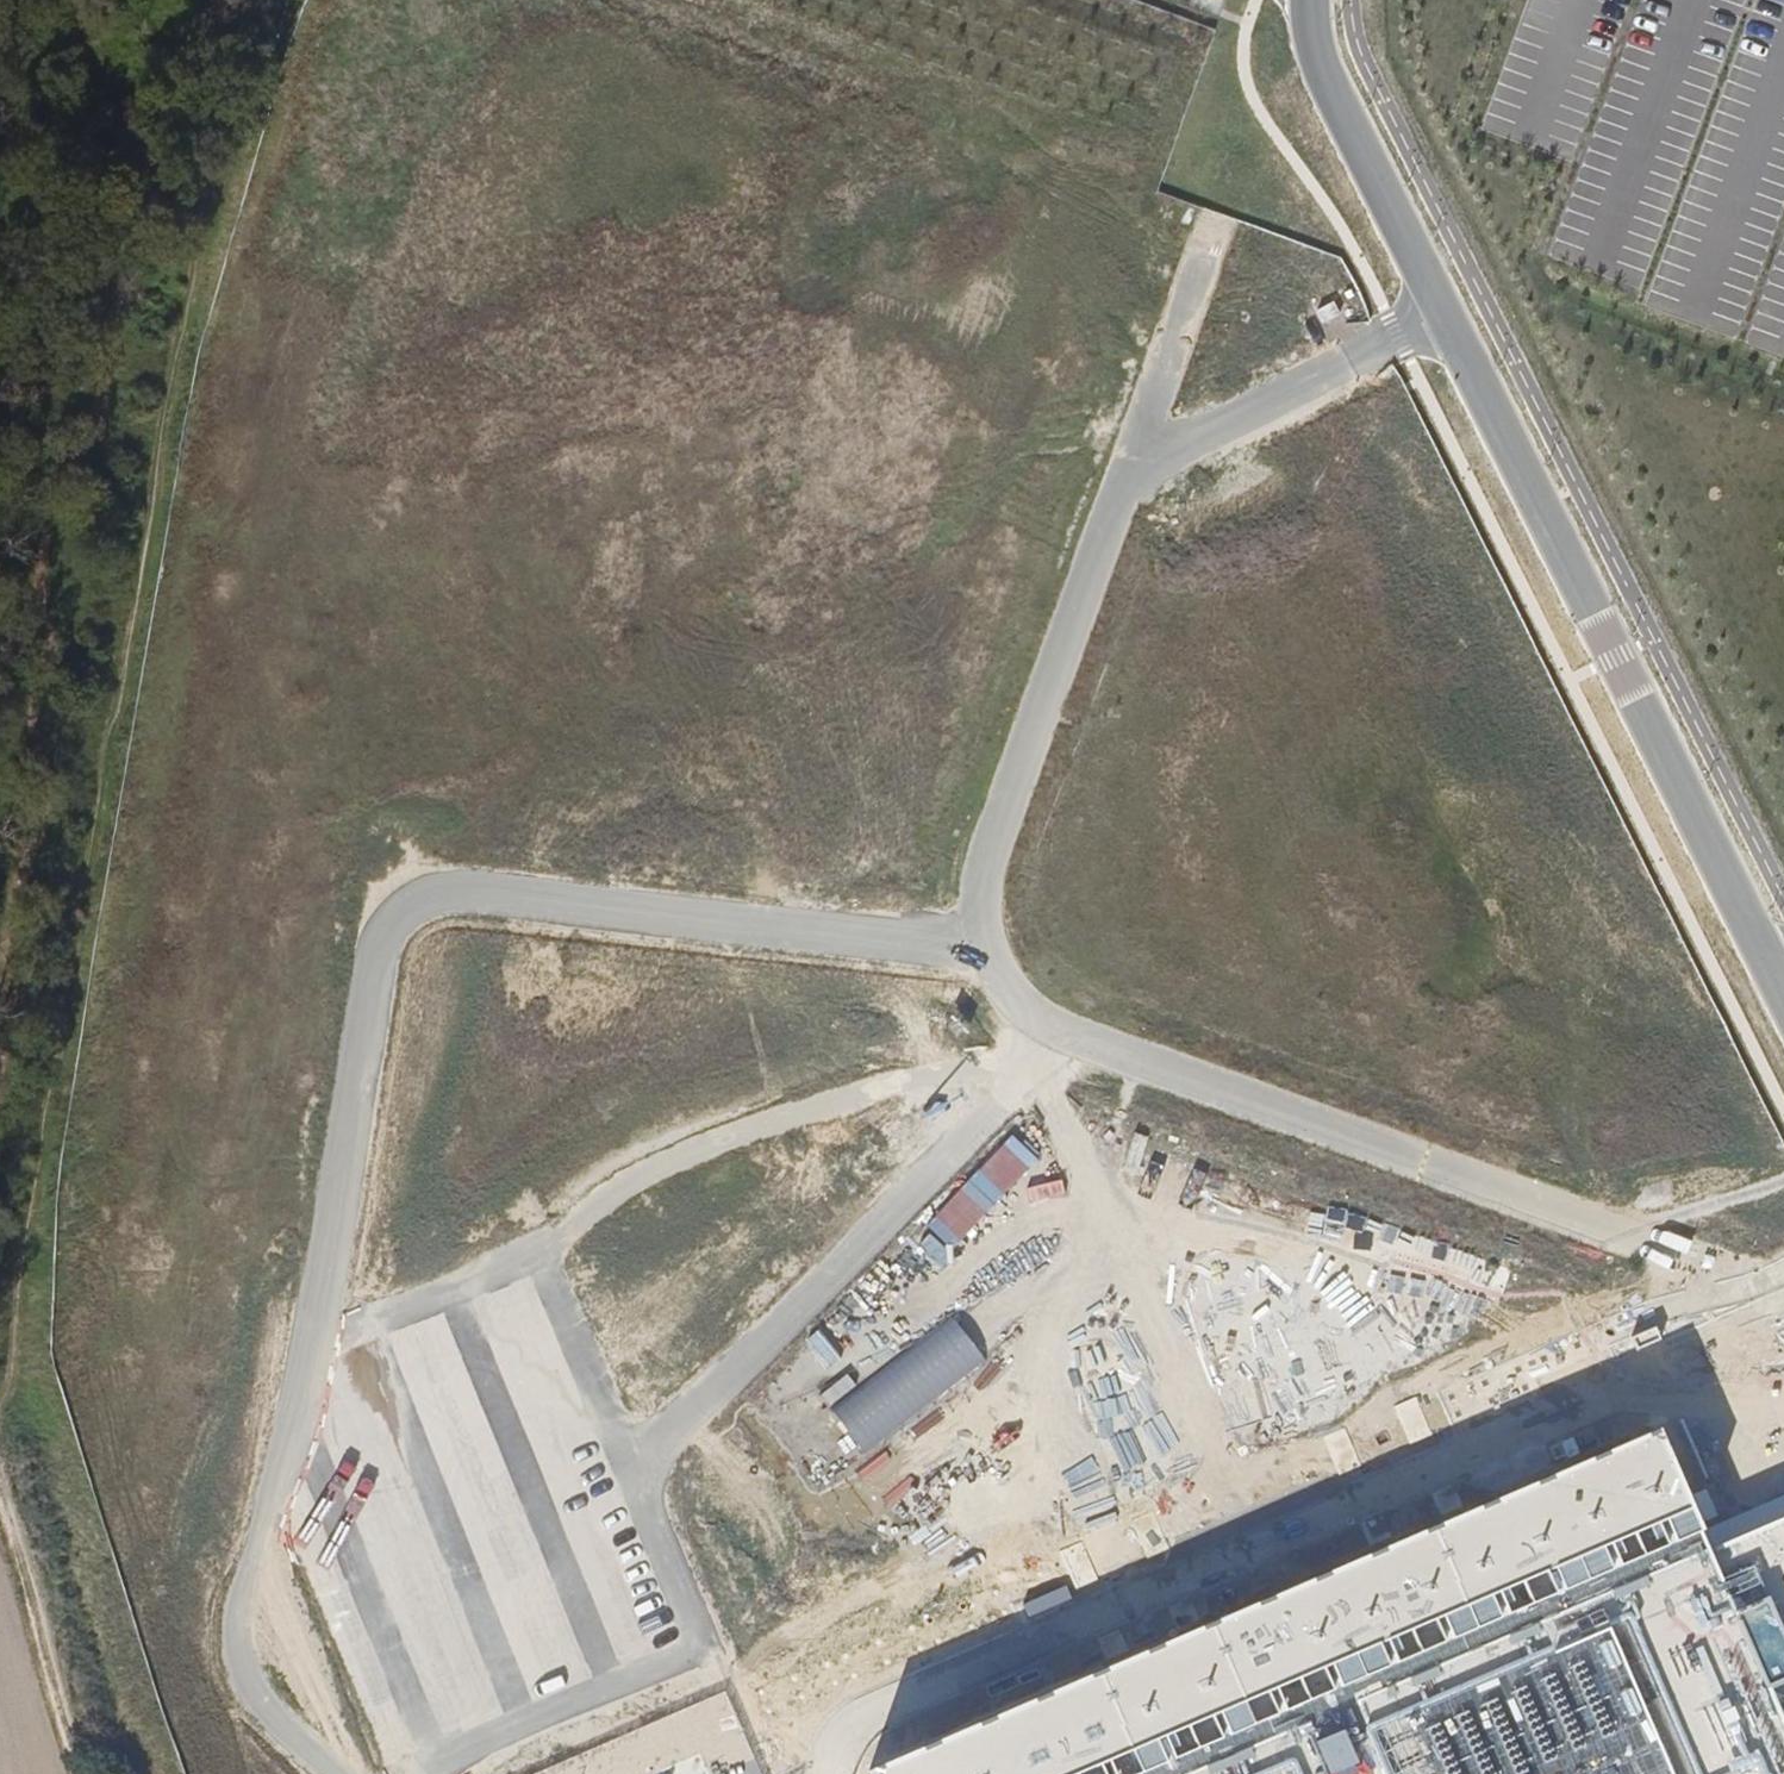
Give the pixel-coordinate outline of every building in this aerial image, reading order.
[(876,1771),(877,1773),(1783,1773),(1783,1519),(1713,1549),(1661,1431),(876,1771)]
